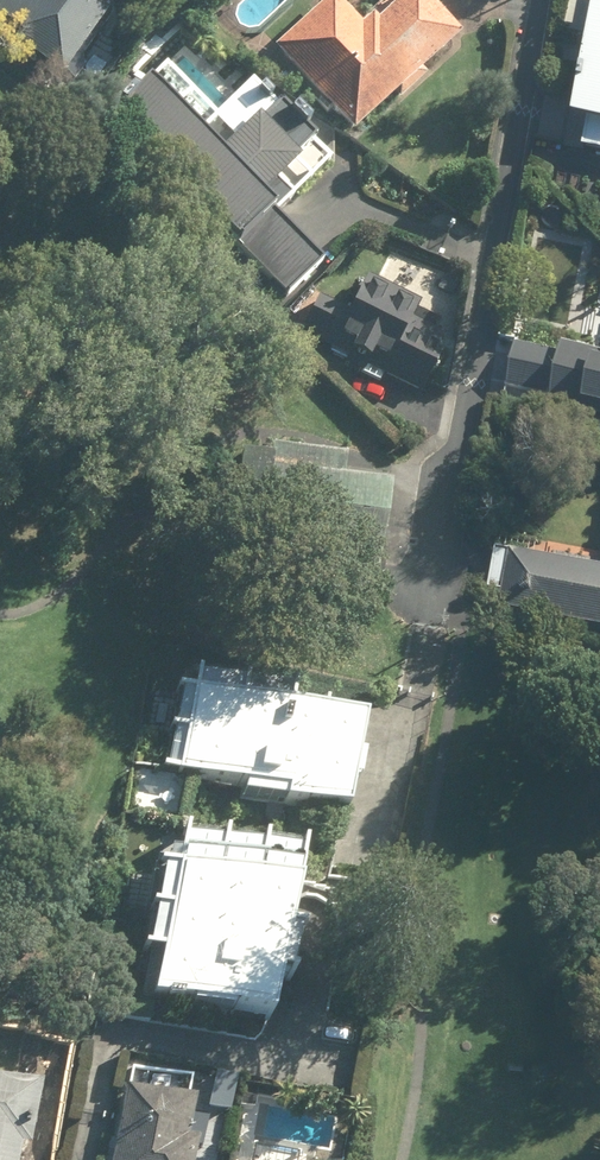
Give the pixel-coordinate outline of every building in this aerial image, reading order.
[(104,16),(84,0),(49,0),(40,12),(25,0),(0,0),(0,30),(13,41),(6,50),(49,84),(104,16)] [(329,0),(327,0),(267,58),(345,140),(450,40),(412,0),(400,0),(363,35),(329,0)] [(589,5),(568,128),(588,132),(584,153),(599,156),(599,7),(589,5)] [(162,67),(102,121),(224,255),(234,245),(285,300),(319,269),(271,216),(326,165),(248,80),(207,117),(162,67)] [(339,315),(312,302),(294,337),(415,397),(444,340),(406,321),(413,308),(357,279),(339,315)] [(547,411),(599,419),(599,355),(585,354),(584,364),(507,358),(504,391),(548,394),(547,411)] [(498,546),(493,580),(500,581),(496,606),(599,623),(599,563),(498,546)] [(349,813),(363,729),(280,715),(285,687),(203,673),(199,696),(187,694),(173,774),(254,788),(252,796),(349,813)] [(175,878),(163,876),(149,956),(161,958),(153,1002),(271,1023),(278,986),(286,987),(293,947),(285,945),(301,857),(182,836),(175,878)] [(108,1159),(187,1159),(190,1148),(179,1146),(187,1104),(180,1103),(185,1082),(132,1072),(128,1093),(121,1092),(108,1159)] [(10,1154),(19,1157),(34,1093),(0,1085),(0,1159),(9,1159),(10,1154)]
